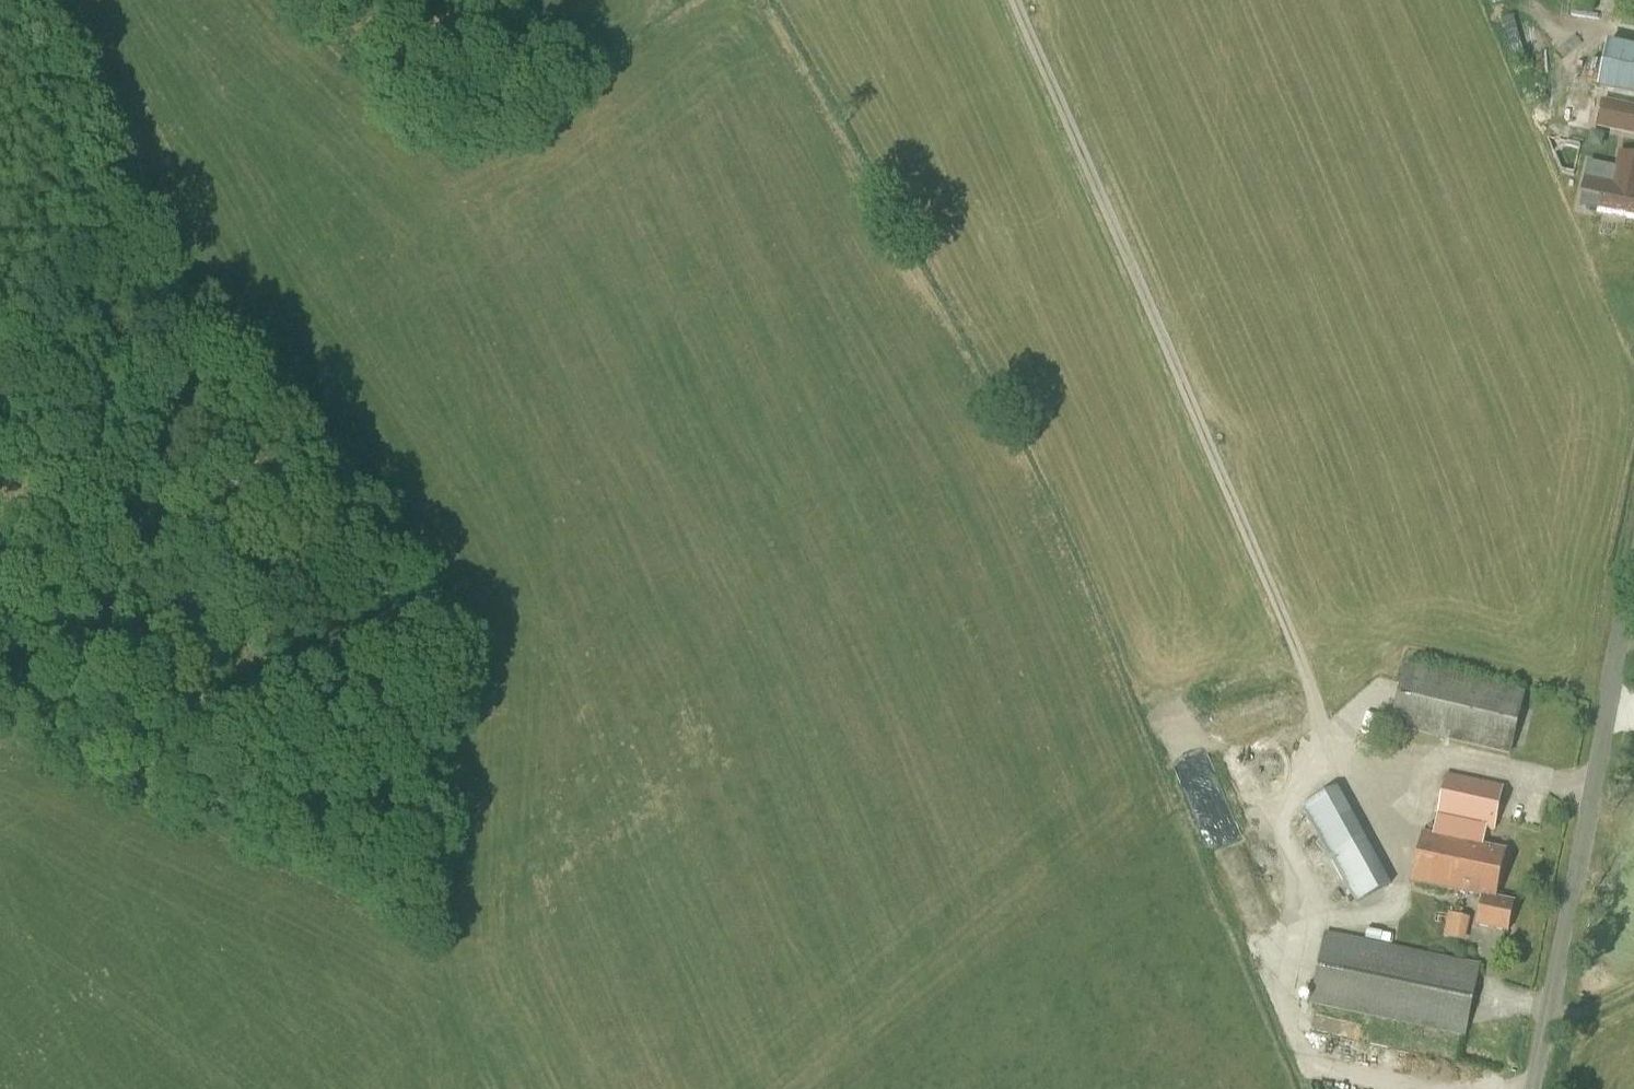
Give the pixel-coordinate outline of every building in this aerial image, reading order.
[(1601,84),(1633,91),(1633,46),(1610,42),(1601,84)] [(1602,98),(1596,128),(1633,136),(1633,105),(1602,98)] [(1621,153),(1615,184),(1586,178),(1582,198),(1601,202),(1599,212),(1633,219),(1633,156),(1621,153)] [(1406,663),(1391,727),(1511,755),(1527,692),(1406,663)] [(1413,883),(1457,892),(1468,844),(1485,846),(1485,845),(1488,829),(1496,831),(1505,785),(1447,774),(1438,815),(1434,834),(1424,831),(1413,883)] [(1302,805),(1356,903),(1391,884),(1337,786),(1302,805)] [(1457,892),(1483,898),(1484,898),(1487,884),(1500,886),(1508,850),(1485,845),(1485,846),(1468,844),(1457,892)] [(1483,898),(1477,926),(1509,933),(1516,902),(1497,897),(1500,886),(1487,884),(1484,898),(1483,898)] [(1457,911),(1451,936),(1472,941),(1477,916),(1457,911)] [(1326,931),(1311,1004),(1466,1037),(1482,964),(1326,931)]
